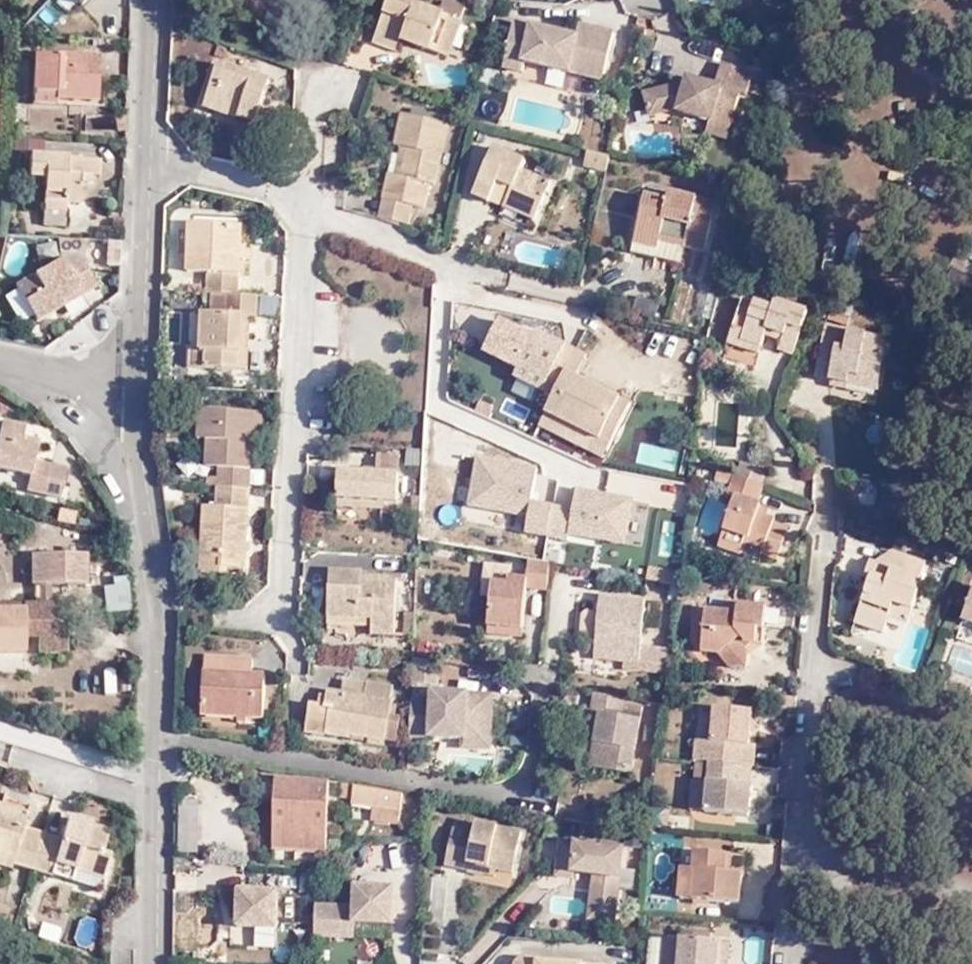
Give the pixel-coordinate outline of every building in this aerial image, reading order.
[(84,17),(101,0),(66,0),(84,17)] [(458,11),(437,5),(423,0),(389,0),(376,36),(400,44),(405,27),(415,30),(413,38),(449,49),(460,12),(458,11)] [(458,11),(461,0),(438,0),(437,5),(458,11)] [(531,62),(609,81),(620,33),(584,24),(581,38),(519,23),(508,68),(529,73),(531,62)] [(54,93),(54,103),(96,104),(98,60),(32,57),(31,92),(54,93)] [(208,100),(259,117),(272,76),(221,58),(208,100)] [(771,82),(776,65),(761,61),(758,73),(757,79),(771,82)] [(757,79),(758,73),(726,64),(720,87),(692,78),(691,81),(689,89),(674,86),(650,92),(655,114),(675,109),(714,120),(718,121),(719,115),(737,121),(745,94),(752,96),(757,79)] [(689,89),(691,81),(677,77),(674,86),(689,89)] [(31,103),(54,103),(54,93),(31,92),(31,103)] [(388,195),(417,201),(426,203),(431,182),(439,183),(452,119),(406,110),(399,141),(406,143),(404,152),(398,150),(388,195)] [(731,139),(737,121),(719,115),(718,121),(714,120),(712,132),(731,139)] [(11,144),(11,156),(41,157),(41,145),(11,144)] [(535,230),(555,181),(526,169),(530,160),(499,146),(478,197),(505,209),(503,216),(535,230)] [(610,152),(597,149),(593,168),(613,172),(617,154),(610,152)] [(99,164),(27,160),(25,183),(42,184),(39,231),(61,232),(63,209),(79,210),(80,188),(80,179),(90,179),(99,180),(99,164)] [(80,179),(80,188),(90,188),(90,179),(80,179)] [(717,204),(651,188),(635,252),(684,264),(688,249),(708,254),(717,204)] [(413,221),(417,201),(388,195),(384,216),(413,221)] [(208,270),(206,288),(211,288),(226,290),(242,291),(244,257),(245,243),(246,223),(190,219),(187,268),(208,270)] [(967,253),(960,249),(953,263),(971,271),(971,255),(967,253)] [(75,292),(82,298),(99,287),(83,265),(60,263),(14,293),(36,327),(60,312),(54,305),(75,292)] [(971,292),(971,271),(955,264),(946,282),(971,293),(971,292)] [(821,286),(810,283),(805,296),(817,299),(821,286)] [(821,286),(817,299),(831,303),(853,308),(856,297),(821,286)] [(226,290),(211,288),(209,309),(224,310),(226,290)] [(259,312),(260,293),(242,291),(226,290),(224,310),(209,309),(203,308),(200,347),(206,347),(206,364),(250,366),(253,312),(259,312)] [(60,312),(82,298),(75,292),(54,305),(60,312)] [(788,330),(785,340),(783,346),(797,350),(810,305),(771,293),(767,302),(758,298),(754,311),(738,307),(732,332),(764,341),(766,333),(769,324),(788,330)] [(754,311),(758,298),(743,293),(738,307),(754,311)] [(850,316),(853,308),(831,303),(829,310),(850,316)] [(851,366),(877,373),(887,332),(814,315),(804,344),(819,346),(815,368),(849,376),(851,366)] [(766,333),(785,340),(788,330),(769,324),(766,333)] [(547,416),(610,450),(635,405),(586,375),(593,358),(543,331),(519,377),(556,398),(547,416)] [(762,349),(764,341),(732,332),(730,340),(762,349)] [(195,364),(206,364),(206,347),(200,347),(196,346),(195,364)] [(876,382),(877,373),(851,366),(849,376),(876,382)] [(500,411),(523,421),(529,408),(505,398),(500,411)] [(198,434),(206,434),(207,404),(199,404),(198,434)] [(216,483),(253,483),(255,437),(256,407),(207,404),(206,434),(204,463),(216,463),(216,474),(205,473),(204,483),(216,483)] [(256,407),(255,437),(265,438),(266,407),(256,407)] [(606,457),(610,450),(547,416),(542,424),(606,457)] [(0,431),(0,477),(27,482),(23,499),(56,504),(60,478),(28,471),(30,456),(23,454),(25,446),(17,445),(18,434),(0,431)] [(378,467),(401,469),(401,450),(379,449),(378,467)] [(533,497),(537,462),(472,454),(465,506),(526,514),(524,532),(549,535),(553,500),(533,497)] [(750,460),(740,470),(760,478),(766,464),(750,460)] [(735,468),(717,462),(713,474),(731,481),(735,468)] [(399,510),(401,469),(378,467),(342,465),(340,501),(385,505),(385,510),(399,510)] [(735,468),(731,481),(728,491),(733,494),(720,534),(749,543),(750,539),(764,544),(761,552),(777,555),(788,522),(769,516),(771,511),(757,507),(759,502),(757,500),(765,479),(760,478),(740,470),(735,468)] [(250,564),(253,483),(216,483),(215,501),(203,501),(200,568),(225,570),(225,563),(250,564)] [(576,488),(575,504),(556,502),(553,533),(628,540),(632,493),(576,488)] [(749,543),(720,534),(716,543),(745,554),(749,543)] [(892,601),(913,608),(921,581),(918,580),(927,554),(894,541),(887,559),(870,551),(863,568),(871,571),(855,615),(884,626),(889,609),(892,601)] [(526,581),(552,582),(554,557),(528,553),(527,572),(508,571),(508,578),(492,577),(489,618),(522,620),(526,581)] [(30,585),(43,586),(81,586),(81,556),(26,555),(26,586),(30,585)] [(510,571),(511,562),(483,560),(482,594),(491,594),(492,577),(508,578),(508,571),(510,571)] [(682,572),(683,567),(648,560),(645,572),(671,578),(680,579),(682,572)] [(375,630),(417,633),(418,608),(399,608),(400,573),(372,571),(373,566),(333,564),(331,614),(374,615),(374,623),(375,630)] [(679,596),(680,579),(671,578),(667,594),(679,596)] [(690,582),(680,579),(679,596),(688,597),(690,582)] [(31,606),(42,607),(43,586),(30,585),(31,606)] [(623,658),(622,666),(667,671),(670,645),(640,644),(643,594),(600,591),(598,607),(596,636),(595,656),(623,658)] [(763,637),(768,600),(740,598),(740,606),(707,603),(705,646),(720,647),(739,664),(749,665),(749,649),(745,642),(751,636),(763,637)] [(910,616),(913,608),(892,601),(889,609),(910,616)] [(596,636),(598,607),(585,607),(582,612),(580,631),(584,634),(596,636)] [(48,611),(14,608),(15,612),(0,611),(0,654),(14,654),(15,631),(28,632),(48,632),(48,611)] [(331,621),(374,623),(374,615),(331,614),(331,621)] [(522,632),(522,620),(489,618),(488,628),(522,632)] [(60,632),(48,632),(28,632),(28,654),(59,654),(60,632)] [(415,641),(414,683),(440,684),(441,641),(415,641)] [(202,703),(264,706),(265,666),(249,665),(251,648),(205,646),(202,703)] [(621,674),(622,666),(623,658),(595,656),(593,673),(621,674)] [(369,688),(370,678),(347,675),(346,685),(369,688)] [(355,724),(353,730),(399,737),(403,713),(392,711),(397,682),(370,677),(370,678),(369,688),(346,685),(330,683),(330,686),(322,685),(320,694),(312,693),(309,727),(330,731),(331,721),(355,724)] [(626,685),(596,680),(588,720),(600,721),(595,759),(633,765),(642,710),(623,706),(626,685)] [(414,692),(413,728),(463,732),(464,721),(492,723),(494,687),(437,684),(436,694),(421,693),(414,692)] [(697,736),(695,757),(709,758),(741,761),(758,763),(759,739),(751,739),(752,708),(715,705),(713,737),(697,736)] [(600,721),(588,720),(582,756),(595,759),(600,721)] [(352,735),(353,730),(355,724),(331,721),(330,731),(352,735)] [(464,721),(463,732),(491,734),(492,723),(464,721)] [(741,777),(741,761),(709,758),(708,776),(690,774),(689,805),(751,811),(752,778),(741,777)] [(276,840),(329,841),(331,770),(279,768),(276,840)] [(401,815),(405,785),(346,775),(344,788),(355,790),(355,795),(375,798),(373,811),(401,815)] [(786,810),(786,798),(776,799),(776,810),(786,810)] [(26,863),(35,834),(16,828),(21,810),(0,804),(0,849),(9,852),(8,857),(26,863)] [(35,834),(26,863),(93,884),(105,849),(97,846),(101,836),(81,829),(84,819),(64,813),(55,841),(35,834)] [(471,855),(497,861),(514,865),(524,823),(479,813),(476,823),(455,818),(446,858),(469,863),(471,855)] [(81,829),(101,836),(105,826),(84,819),(81,829)] [(572,874),(572,868),(574,838),(559,836),(556,872),(572,874)] [(574,838),(572,868),(595,869),(592,913),(618,915),(623,841),(574,838)] [(695,866),(693,895),(743,901),(747,853),(697,848),(695,866)] [(8,857),(9,852),(0,849),(0,865),(5,866),(8,857)] [(495,869),(497,861),(471,855),(469,863),(495,869)] [(643,871),(644,858),(632,858),(631,870),(643,871)] [(682,895),(693,895),(695,866),(684,866),(682,895)] [(628,889),(642,890),(643,871),(631,870),(628,869),(628,889)] [(356,914),(394,915),(395,878),(356,876),(356,898),(317,895),(316,927),(355,929),(356,914)] [(238,918),(278,920),(279,882),(239,881),(238,918)] [(549,894),(549,914),(585,914),(585,894),(549,894)] [(557,930),(559,916),(539,914),(538,928),(557,930)] [(393,923),(358,922),(357,963),(392,963),(393,923)] [(718,939),(719,930),(680,927),(680,935),(677,963),(717,963),(718,939)] [(680,935),(650,933),(648,963),(677,963),(680,935)] [(717,963),(728,963),(729,939),(718,939),(717,963)] [(541,959),(539,955),(516,953),(515,963),(586,963),(541,959)]
